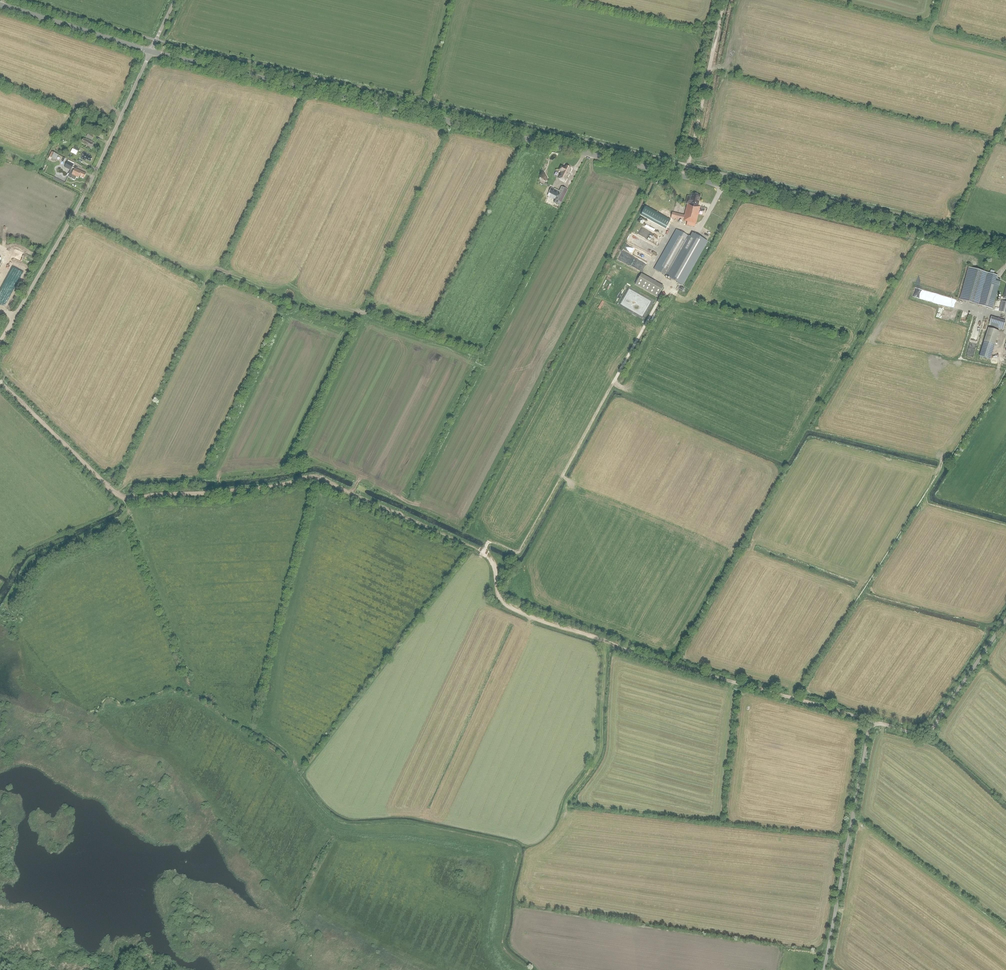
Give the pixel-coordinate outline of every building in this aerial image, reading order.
[(86,138),(85,139),(83,139),(81,142),(87,145),(86,147),(91,149),(94,143),(86,138)] [(91,156),(84,152),(81,158),(86,160),(86,159),(91,161),(93,157),(91,156)] [(84,178),(86,174),(72,167),(74,164),(67,161),(65,167),(71,170),(68,177),(75,180),(76,177),(78,178),(79,176),(84,178)] [(565,181),(570,171),(569,170),(570,168),(566,165),(565,167),(561,165),(559,170),(561,171),(558,178),(565,181)] [(548,193),(549,193),(547,195),(555,199),(554,202),(560,205),(568,190),(561,187),(559,192),(551,188),(548,193)] [(699,207),(697,206),(700,196),(692,194),(691,197),(687,196),(685,203),(687,204),(685,215),(672,212),(671,218),(695,224),(699,207)] [(638,231),(648,212),(642,209),(632,228),(638,231)] [(649,218),(659,221),(661,217),(656,215),(657,212),(652,210),(649,218)] [(676,229),(653,269),(681,285),(706,241),(691,233),(689,237),(676,229)] [(627,244),(624,249),(631,254),(635,249),(627,244)] [(620,258),(646,269),(649,263),(623,252),(620,258)] [(992,309),(1001,280),(997,279),(998,275),(969,267),(960,299),(992,309)] [(663,287),(641,274),(635,285),(657,297),(663,287)] [(1003,329),(1005,321),(991,317),(989,325),(1003,329)] [(999,331),(989,328),(980,356),(990,359),(999,331)]
